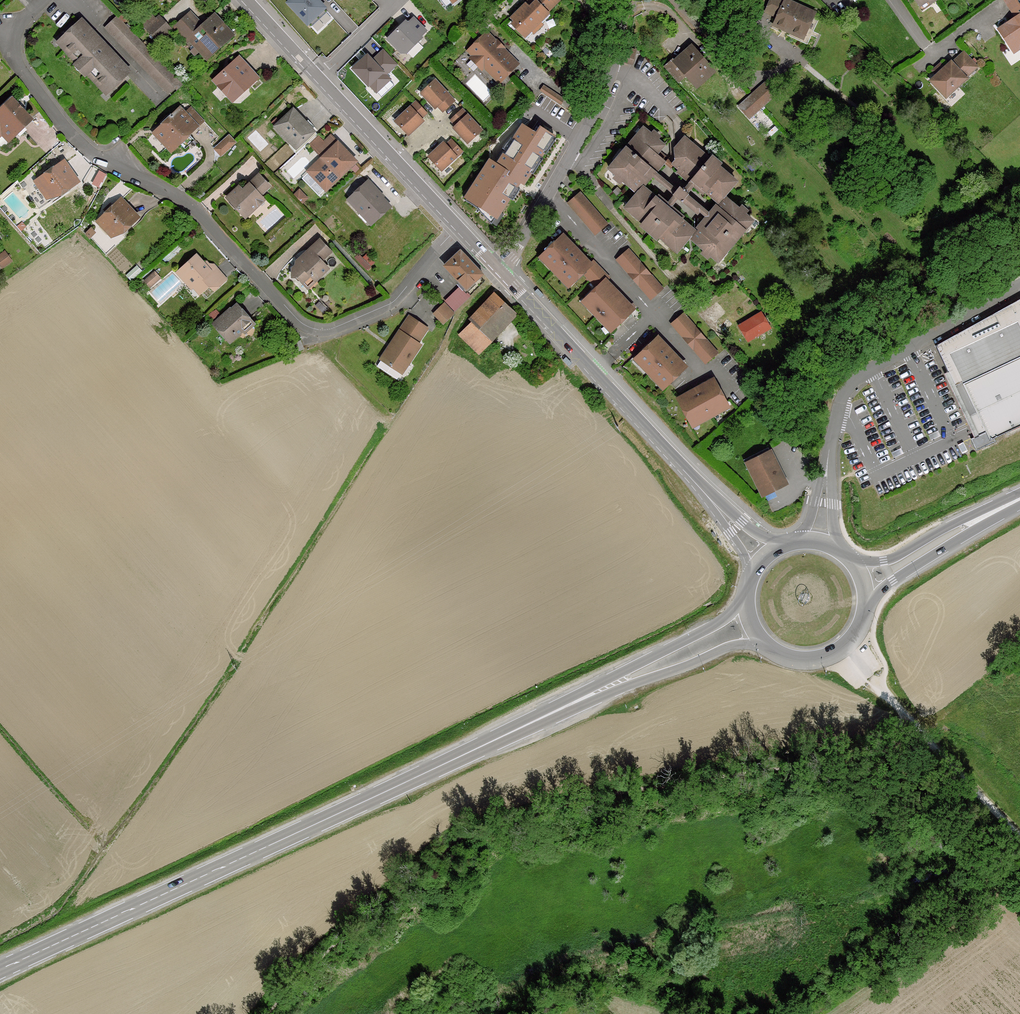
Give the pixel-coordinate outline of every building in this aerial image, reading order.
[(288,3),(311,26),(327,11),(317,0),(291,0),(288,3)] [(514,21),(518,25),(515,28),(523,36),(529,30),(539,21),(547,13),(545,11),(557,0),(533,0),(534,1),(531,5),(527,1),(510,17),(514,21)] [(805,35),(815,13),(785,0),(772,0),(766,12),(779,17),(776,23),(805,35)] [(1010,46),(1018,41),(1019,41),(1019,0),(1007,0),(1006,1),(1014,13),(1017,11),(1019,15),(999,29),(1010,46)] [(550,16),(547,13),(539,21),(541,24),(550,16)] [(158,40),(170,28),(159,15),(155,19),(151,14),(142,22),(158,40)] [(188,41),(192,38),(207,54),(228,35),(213,18),(203,27),(190,14),(175,27),(188,41)] [(428,31),(411,14),(387,39),(400,52),(408,52),(428,31)] [(177,90),(182,85),(116,16),(105,26),(168,93),(175,87),(177,90)] [(230,33),(215,17),(213,18),(228,35),(230,33)] [(86,75),(88,73),(90,71),(109,91),(128,73),(79,21),(60,39),(80,59),(77,62),(75,63),(86,75)] [(532,32),(529,30),(523,36),(526,39),(532,32)] [(473,55),(471,57),(480,67),(483,65),(490,72),(499,63),(497,61),(505,53),(500,48),(495,43),(485,33),(468,50),(473,55)] [(58,41),(77,62),(80,59),(60,39),(58,41)] [(374,39),(366,47),(372,53),(380,45),(374,39)] [(1010,46),(1014,51),(1019,46),(1019,41),(1018,41),(1010,46)] [(689,76),(697,86),(713,71),(692,47),(675,61),(673,59),(666,65),(681,82),(689,76)] [(396,65),(383,50),(373,59),(368,54),(351,69),(368,86),(369,85),(377,93),(391,79),(386,74),(396,65)] [(515,63),(505,53),(497,61),(499,63),(490,72),(498,80),(515,63)] [(951,62),(944,69),(938,74),(932,80),(946,95),(965,78),(964,77),(975,66),(963,53),(952,64),(951,62)] [(232,66),(226,72),(225,71),(217,78),(234,95),(240,89),(244,89),(249,85),(249,81),(256,75),(240,57),(231,65),(232,66)] [(934,70),(938,74),(944,69),(940,65),(934,70)] [(107,93),(109,91),(90,71),(88,73),(107,93)] [(234,95),(217,78),(215,79),(232,97),(234,95)] [(435,81),(422,93),(435,108),(438,105),(443,111),(454,101),(435,81)] [(761,108),(776,94),(766,83),(751,96),(761,108)] [(558,93),(552,88),(549,92),(555,97),(558,93)] [(761,108),(751,96),(741,106),(750,117),(761,108)] [(12,98),(0,109),(0,128),(9,138),(31,117),(12,98)] [(396,121),(408,134),(423,121),(421,118),(426,113),(416,102),(396,121)] [(154,132),(167,145),(175,138),(177,140),(186,132),(188,134),(196,126),(194,124),(201,118),(190,107),(184,113),(179,108),(154,132)] [(293,108),(275,125),(296,148),(315,130),(310,125),(306,121),(293,108)] [(481,130),(462,110),(452,120),(457,126),(454,128),(467,142),(481,130)] [(203,120),(201,118),(194,124),(196,126),(203,120)] [(490,156),(462,199),(499,222),(556,134),(539,123),(536,128),(524,120),(497,160),(490,156)] [(653,169),(664,156),(658,151),(663,145),(644,128),(638,135),(640,136),(640,142),(636,146),(631,143),(621,154),(626,158),(622,162),(617,163),(615,162),(610,168),(635,189),(648,174),(653,169)] [(235,140),(229,134),(216,147),(221,153),(235,140)] [(325,142),(318,135),(310,143),(323,157),(309,171),(326,189),(355,161),(331,136),(325,142)] [(638,135),(631,143),(636,146),(640,142),(640,136),(638,135)] [(170,148),(177,140),(175,138),(167,145),(170,148)] [(695,147),(685,139),(680,144),(690,152),(695,147)] [(462,151),(451,140),(446,145),(444,143),(429,156),(442,170),(462,151)] [(697,184),(718,202),(731,187),(721,179),(726,173),(695,147),(690,152),(680,144),(675,150),(677,162),(674,165),(692,180),(697,184)] [(621,154),(615,162),(617,163),(622,162),(626,158),(621,154)] [(67,188),(77,182),(63,162),(37,179),(48,194),(57,189),(58,191),(66,186),(67,188)] [(679,190),(653,169),(648,174),(673,195),(674,194),(675,194),(679,190)] [(731,187),(735,181),(726,173),(721,179),(731,187)] [(251,210),(263,198),(259,194),(268,185),(259,175),(242,190),(238,186),(228,197),(238,208),(241,205),(247,205),(251,210)] [(688,194),(697,184),(692,180),(683,190),(688,194)] [(372,221),(389,206),(367,182),(350,197),(372,221)] [(665,205),(644,187),(631,202),(641,210),(636,216),(667,242),(672,237),(682,245),(695,231),(670,209),(665,205)] [(683,190),(681,188),(679,190),(675,194),(680,198),(682,201),(688,194),(683,190)] [(588,200),(581,192),(570,202),(571,204),(577,199),(582,206),(588,200)] [(673,195),(665,205),(670,209),(680,198),(675,194),(674,194),(673,195)] [(713,215),(688,194),(682,201),(681,201),(707,222),(713,215)] [(107,212),(98,221),(111,234),(119,226),(120,228),(127,222),(129,224),(137,217),(121,199),(113,206),(107,212)] [(582,206),(577,199),(571,204),(596,233),(607,223),(588,200),(582,206)] [(746,227),(752,221),(727,199),(713,215),(707,222),(693,239),(718,260),(723,255),(722,253),(721,247),(725,243),(730,247),(740,235),(735,231),(739,226),(744,226),(746,227)] [(631,202),(626,207),(636,216),(641,210),(631,202)] [(104,209),(107,212),(113,206),(110,203),(104,209)] [(245,216),(251,210),(247,205),(241,205),(238,208),(245,216)] [(740,235),(746,227),(744,226),(739,226),(735,231),(740,235)] [(92,227),(86,232),(90,236),(96,231),(92,227)] [(544,255),(549,260),(547,262),(553,269),(554,268),(558,273),(557,274),(564,281),(566,279),(571,284),(584,272),(592,265),(580,252),(567,264),(563,260),(576,248),(564,235),(544,255)] [(667,242),(677,251),(682,245),(672,237),(667,242)] [(316,279),(328,267),(321,260),(331,250),(320,239),(310,248),(312,250),(292,268),(292,275),(297,275),(303,282),(311,274),(316,279)] [(723,255),(730,247),(725,243),(721,247),(722,253),(723,255)] [(580,252),(576,248),(563,260),(567,264),(580,252)] [(5,250),(0,254),(0,260),(3,265),(11,259),(5,250)] [(639,261),(629,250),(618,259),(628,271),(639,261)] [(445,264),(467,287),(479,276),(479,271),(462,254),(457,253),(445,264)] [(184,279),(191,287),(193,285),(200,292),(210,283),(215,288),(226,278),(214,265),(210,269),(196,254),(180,269),(187,276),(184,279)] [(652,277),(639,261),(628,271),(641,287),(652,277)] [(594,262),(592,265),(584,272),(586,275),(596,264),(594,262)] [(607,275),(596,264),(586,275),(596,286),(607,275)] [(177,272),(184,279),(187,276),(180,269),(177,272)] [(150,278),(155,284),(160,279),(156,273),(150,278)] [(307,286),(316,279),(311,274),(303,282),(307,286)] [(609,278),(607,275),(596,286),(598,288),(606,280),(609,278)] [(662,289),(652,277),(641,287),(651,298),(662,289)] [(155,284),(150,278),(147,281),(152,287),(155,284)] [(606,280),(598,288),(586,300),(591,305),(589,307),(595,314),(596,313),(600,318),(599,318),(606,325),(608,323),(613,329),(634,309),(622,297),(609,309),(605,305),(618,293),(606,280)] [(622,297),(618,293),(605,305),(609,309),(622,297)] [(449,303),(455,309),(465,299),(459,294),(449,303)] [(472,319),(475,321),(491,337),(515,312),(495,294),(472,319)] [(455,311),(446,302),(442,306),(451,315),(455,311)] [(230,339),(242,328),(251,320),(236,304),(215,323),(230,339)] [(451,315),(442,306),(436,312),(445,321),(451,315)] [(740,325),(747,337),(757,332),(759,335),(770,328),(762,313),(740,325)] [(693,326),(684,314),(672,324),(682,335),(693,326)] [(426,326),(409,315),(399,330),(401,331),(389,348),(387,347),(376,363),(395,377),(419,343),(416,341),(426,326)] [(966,405),(961,407),(971,430),(963,433),(969,445),(989,436),(987,433),(1019,418),(1019,330),(1014,317),(944,348),(957,377),(954,379),(966,405)] [(246,332),(255,324),(251,320),(242,328),(246,332)] [(475,321),(460,334),(479,352),(494,340),(491,337),(475,321)] [(707,341),(693,326),(682,335),(695,351),(707,341)] [(748,341),(759,335),(757,332),(747,337),(748,341)] [(637,357),(643,362),(641,364),(647,371),(648,370),(652,374),(652,375),(658,382),(660,380),(666,385),(686,366),(674,354),(661,366),(657,361),(670,349),(658,337),(637,357)] [(716,353),(707,341),(695,351),(705,363),(716,353)] [(674,354),(670,349),(657,361),(661,366),(674,354)] [(727,403),(713,378),(698,387),(707,402),(701,405),(693,390),(678,398),(692,423),(698,419),(700,422),(708,417),(707,416),(713,413),(713,414),(722,409),(720,407),(727,403)] [(707,402),(698,387),(693,390),(701,405),(707,402)] [(786,482),(768,447),(745,458),(763,494),(786,482)] [(958,734),(966,744),(974,737),(966,727),(958,734)] [(962,771),(972,781),(981,775),(970,763),(962,771)] [(888,787),(875,791),(878,802),(891,798),(888,787)]
